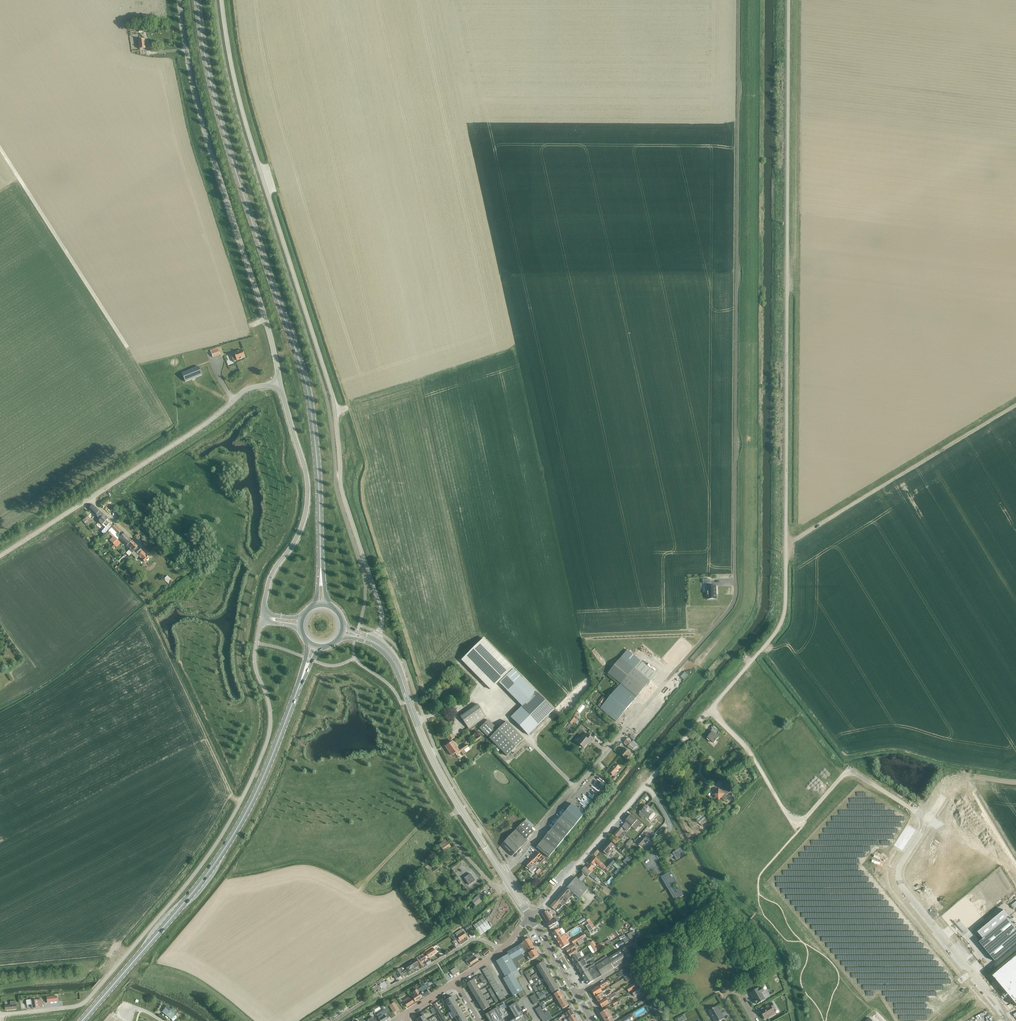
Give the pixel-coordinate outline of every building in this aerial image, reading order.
[(234,354),(231,355),(233,362),(237,361),(245,357),(242,350),(234,354)] [(184,381),(201,374),(197,366),(181,372),(184,381)] [(96,515),(99,512),(92,505),(88,509),(96,515)] [(100,513),(96,517),(98,519),(97,520),(99,521),(99,522),(102,525),(103,523),(105,525),(106,526),(101,532),(104,535),(112,525),(106,520),(107,519),(104,516),(104,515),(100,512),(100,513)] [(114,525),(108,531),(114,537),(110,541),(113,544),(117,540),(120,537),(118,535),(119,534),(119,533),(120,532),(114,525)] [(124,534),(119,539),(126,546),(131,542),(124,534)] [(131,554),(138,548),(137,547),(136,547),(131,542),(126,546),(130,550),(126,553),(129,556),(131,554)] [(141,551),(138,548),(131,554),(135,559),(138,556),(137,555),(141,551)] [(144,562),(148,558),(142,551),(138,555),(141,559),(144,562)] [(710,579),(703,580),(703,584),(708,583),(708,586),(707,587),(708,599),(716,599),(716,586),(710,586),(710,579)] [(484,639),(461,661),(490,689),(512,667),(484,639)] [(621,684),(640,660),(628,650),(609,674),(621,684)] [(640,660),(621,684),(637,697),(656,673),(640,660)] [(513,669),(498,683),(522,707),(536,693),(513,669)] [(637,697),(621,684),(600,708),(616,722),(637,697)] [(537,693),(522,707),(511,718),(528,736),(554,710),(537,693)] [(469,729),(486,717),(477,704),(460,716),(469,729)] [(524,740),(506,722),(498,731),(488,721),(480,729),(507,757),(524,740)] [(719,731),(712,728),(711,731),(712,732),(706,739),(710,741),(711,740),(714,743),(719,737),(717,736),(719,731)] [(450,741),(455,738),(450,731),(445,734),(450,741)] [(592,744),(595,740),(587,734),(585,737),(584,736),(578,743),(585,749),(590,743),(592,744)] [(632,751),(637,746),(632,742),(628,738),(624,742),(628,746),(628,747),(632,751)] [(466,744),(459,750),(452,741),(445,746),(452,756),(455,754),(456,756),(461,752),(463,755),(470,750),(466,744)] [(621,751),(619,753),(626,759),(627,759),(629,756),(631,754),(624,748),(624,749),(623,748),(621,751)] [(612,776),(620,767),(616,764),(611,769),(611,770),(609,772),(612,774),(611,775),(612,776)] [(713,766),(711,769),(716,774),(719,772),(713,766)] [(719,788),(713,795),(718,800),(721,798),(724,801),(728,797),(726,796),(733,789),(727,783),(720,790),(719,788)] [(584,814),(572,804),(537,848),(549,858),(584,814)] [(711,814),(718,807),(714,804),(711,808),(708,812),(711,814)] [(647,807),(641,812),(650,821),(656,815),(647,807)] [(701,814),(695,820),(700,824),(705,819),(701,814)] [(626,822),(622,827),(627,831),(631,826),(635,830),(641,823),(637,820),(631,815),(625,821),(626,822)] [(524,822),(517,829),(527,839),(534,832),(530,828),(533,826),(527,819),(524,822)] [(528,840),(527,839),(517,829),(501,845),(512,856),(528,840)] [(622,839),(623,838),(625,835),(622,831),(620,830),(619,829),(614,834),(618,838),(619,836),(622,839)] [(615,845),(619,840),(613,835),(609,839),(615,845)] [(644,835),(637,843),(641,846),(648,839),(644,835)] [(443,852),(450,847),(444,839),(441,842),(441,843),(438,845),(443,852)] [(608,840),(600,849),(607,855),(615,846),(608,840)] [(681,848),(672,853),(676,860),(685,855),(681,848)] [(537,852),(530,860),(535,865),(535,864),(538,861),(541,864),(545,859),(537,852)] [(604,868),(606,867),(594,856),(589,862),(593,865),(596,863),(603,869),(604,868)] [(610,861),(606,866),(609,868),(613,863),(614,862),(611,859),(610,861)] [(530,860),(525,865),(529,869),(528,870),(532,873),(534,871),(538,867),(537,867),(537,866),(535,864),(535,865),(530,860)] [(425,873),(431,869),(428,865),(422,868),(425,873)] [(595,879),(597,877),(591,871),(586,868),(585,867),(581,871),(583,872),(586,875),(588,876),(589,875),(595,879)] [(581,873),(577,878),(579,879),(581,881),(585,877),(586,875),(583,872),(581,874),(581,873)] [(670,872),(661,877),(675,901),(684,895),(670,872)] [(470,874),(464,878),(469,885),(475,881),(470,874)] [(580,899),(589,888),(576,877),(567,888),(579,898),(580,899)] [(605,884),(607,886),(614,879),(612,877),(607,882),(605,881),(604,883),(605,884)] [(566,888),(556,900),(563,906),(573,894),(566,888)] [(479,894),(471,901),(475,906),(483,900),(479,894)] [(563,906),(556,900),(550,906),(556,912),(558,909),(559,910),(562,906),(563,906)] [(977,932),(983,939),(979,942),(995,961),(1015,944),(1015,924),(1010,917),(1004,910),(977,932)] [(555,917),(557,916),(555,915),(553,916),(551,911),(548,913),(547,911),(546,911),(545,912),(542,914),(547,924),(553,921),(552,919),(555,917)] [(553,921),(547,924),(550,930),(557,926),(559,925),(557,922),(559,920),(557,916),(555,917),(552,919),(553,921)] [(480,935),(489,928),(483,919),(473,926),(480,935)] [(588,920),(585,922),(587,925),(586,926),(587,928),(590,931),(591,933),(594,931),(593,929),(595,928),(591,922),(589,919),(588,920)] [(557,926),(550,930),(556,939),(563,935),(563,934),(565,933),(562,928),(560,929),(557,926)] [(459,941),(466,936),(462,930),(455,934),(459,941)] [(563,935),(556,939),(562,949),(570,944),(568,941),(570,938),(567,933),(563,935)] [(581,935),(571,941),(573,944),(577,942),(582,938),(583,938),(586,936),(584,933),(581,935)] [(524,943),(521,944),(525,952),(527,951),(533,947),(534,946),(529,938),(523,942),(524,943)] [(593,941),(590,943),(593,948),(595,952),(602,948),(605,946),(602,942),(600,944),(596,946),(593,941)] [(508,952),(507,952),(509,954),(512,960),(525,952),(521,944),(508,952)] [(571,957),(577,953),(578,953),(575,949),(576,948),(574,945),(566,950),(571,957)] [(425,953),(428,957),(436,952),(432,947),(424,952),(425,953)] [(533,947),(527,951),(530,956),(527,957),(529,961),(532,959),(539,955),(535,949),(533,947)] [(585,966),(579,970),(588,985),(627,960),(621,951),(608,959),(603,962),(595,967),(594,964),(586,969),(585,966)] [(420,954),(416,957),(420,963),(421,962),(428,957),(425,953),(424,952),(420,954)] [(577,953),(571,957),(575,964),(579,961),(579,960),(578,958),(581,956),(579,954),(578,953),(577,953)] [(509,954),(496,961),(506,978),(513,973),(518,971),(517,969),(512,960),(509,954)] [(478,960),(475,957),(474,955),(471,957),(465,960),(469,966),(478,960)] [(585,966),(587,965),(585,962),(590,959),(589,956),(575,965),(579,970),(585,966)] [(1015,1005),(1015,957),(992,976),(995,980),(1001,986),(1010,997),(1015,1005)] [(512,960),(517,969),(521,967),(516,958),(512,960)] [(395,973),(393,974),(395,979),(398,977),(403,974),(408,971),(408,972),(418,965),(414,959),(404,965),(404,966),(400,969),(399,968),(394,971),(395,973)] [(540,972),(546,968),(543,962),(536,966),(540,972)] [(550,973),(546,968),(540,972),(543,977),(550,973)] [(620,971),(624,978),(630,975),(626,968),(620,971)] [(506,978),(503,979),(513,996),(518,994),(521,992),(523,990),(516,978),(513,973),(506,978)] [(550,973),(543,977),(546,982),(553,978),(550,973)] [(556,984),(553,978),(546,982),(549,988),(556,984)] [(470,989),(477,985),(474,980),(467,984),(470,989)] [(600,989),(608,984),(606,981),(595,988),(595,989),(592,991),(595,996),(602,992),(600,989)] [(420,987),(421,989),(417,991),(421,997),(428,993),(426,989),(427,989),(426,988),(428,987),(426,982),(423,984),(424,985),(420,987)] [(635,983),(628,987),(631,991),(638,987),(635,983)] [(559,989),(556,984),(549,988),(552,993),(559,989)] [(477,985),(470,989),(474,994),(480,990),(477,985)] [(757,1004),(757,1005),(761,1002),(761,1003),(762,1002),(765,999),(762,993),(764,992),(761,987),(759,988),(750,993),(754,1000),(753,1001),(755,1004),(756,1004),(757,1004)] [(638,988),(631,992),(634,997),(641,993),(638,988)] [(413,995),(412,996),(415,1001),(421,997),(417,991),(416,990),(412,993),(413,995)] [(483,996),(480,990),(474,994),(477,1000),(483,996)] [(558,1000),(564,997),(560,991),(554,994),(558,1000)] [(603,992),(596,997),(599,1002),(608,996),(610,995),(609,993),(608,993),(604,995),(603,992)] [(608,996),(599,1002),(602,1008),(612,1002),(610,999),(615,996),(614,993),(608,996)] [(448,1006),(455,1002),(452,996),(449,998),(448,995),(441,999),(444,1004),(446,1004),(448,1006)] [(406,1007),(413,1002),(409,996),(402,1000),(406,1007)] [(487,1001),(483,996),(477,1000),(480,1005),(487,1001)] [(516,1003),(518,1002),(515,997),(506,1002),(516,1018),(511,1020),(527,1020),(529,1020),(526,1015),(524,1016),(516,1003)] [(569,1005),(564,997),(558,1000),(563,1009),(569,1005)] [(42,1004),(44,1004),(44,1001),(41,1002),(41,999),(37,1000),(31,1001),(31,999),(26,1000),(26,1005),(32,1004),(32,1008),(42,1007),(42,1004)] [(5,1010),(16,1009),(16,1001),(10,1001),(10,1005),(5,1006),(5,1010)] [(487,1001),(480,1005),(483,1011),(490,1007),(487,1001)] [(394,1002),(389,1005),(393,1012),(398,1009),(394,1002)] [(455,1002),(448,1006),(451,1012),(459,1007),(455,1002)] [(765,1011),(762,1013),(765,1019),(775,1014),(773,1010),(775,1008),(772,1003),(765,1007),(764,1008),(765,1011)] [(166,1006),(162,1011),(166,1015),(166,1016),(171,1020),(172,1019),(176,1014),(177,1012),(174,1009),(172,1008),(171,1009),(170,1010),(166,1006)] [(717,1006),(708,1011),(714,1020),(720,1020),(724,1019),(717,1006)] [(451,1012),(448,1013),(451,1019),(454,1017),(462,1012),(459,1007),(451,1012)] [(500,1014),(501,1013),(498,1007),(486,1015),(490,1020),(504,1020),(500,1014)] [(612,1017),(607,1008),(604,1009),(605,1011),(600,1013),(605,1020),(612,1017)] [(339,1013),(337,1010),(327,1017),(330,1020),(332,1019),(339,1013)] [(559,1017),(557,1018),(558,1020),(560,1019),(560,1020),(566,1016),(567,1019),(574,1015),(571,1010),(559,1017)] [(541,1020),(542,1020),(548,1020),(552,1019),(547,1011),(544,1013),(545,1014),(546,1016),(541,1020)] [(378,1017),(380,1020),(384,1020),(387,1019),(383,1014),(382,1012),(379,1014),(380,1016),(378,1017)] [(427,1020),(423,1015),(424,1015),(422,1012),(416,1016),(418,1018),(416,1019),(417,1020),(426,1020),(427,1020)] [(462,1012),(454,1017),(456,1020),(460,1020),(465,1018),(462,1012)]
